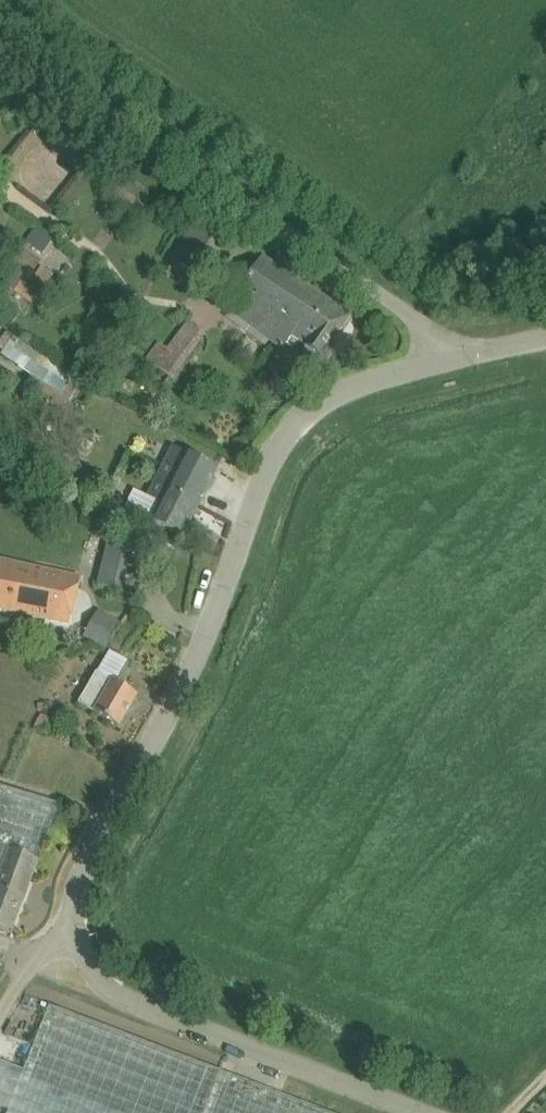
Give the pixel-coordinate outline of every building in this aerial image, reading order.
[(19,187),(12,196),(33,211),(39,201),(19,187)] [(22,255),(49,245),(40,223),(13,234),(22,255)] [(196,225),(185,243),(173,261),(199,278),(222,241),(196,225)] [(352,317),(263,258),(233,309),(288,351),(296,338),(308,346),(306,348),(321,359),(352,317)] [(44,262),(36,275),(29,271),(14,262),(0,285),(15,294),(36,307),(58,269),(44,262)] [(159,344),(147,361),(172,379),(204,335),(190,324),(169,352),(159,344)] [(47,387),(71,403),(85,382),(16,336),(2,357),(47,387)] [(218,470),(174,448),(150,495),(162,502),(151,523),(182,539),(218,470)] [(131,513),(110,502),(100,521),(121,532),(131,513)] [(97,587),(112,590),(133,596),(144,553),(108,544),(97,587)] [(0,560),(0,609),(70,625),(81,578),(0,559),(0,560)] [(106,649),(107,647),(120,625),(117,623),(97,613),(84,639),(106,649)] [(129,617),(108,648),(120,657),(143,627),(129,617)] [(138,696),(128,691),(116,684),(128,662),(110,652),(98,672),(97,672),(79,703),(96,712),(95,714),(119,728),(138,696)] [(34,728),(46,734),(52,720),(41,715),(34,728)] [(60,804),(0,786),(0,847),(39,861),(60,804)] [(39,861),(0,847),(0,930),(11,934),(39,861)] [(50,1005),(8,1112),(329,1112),(50,1005)]
